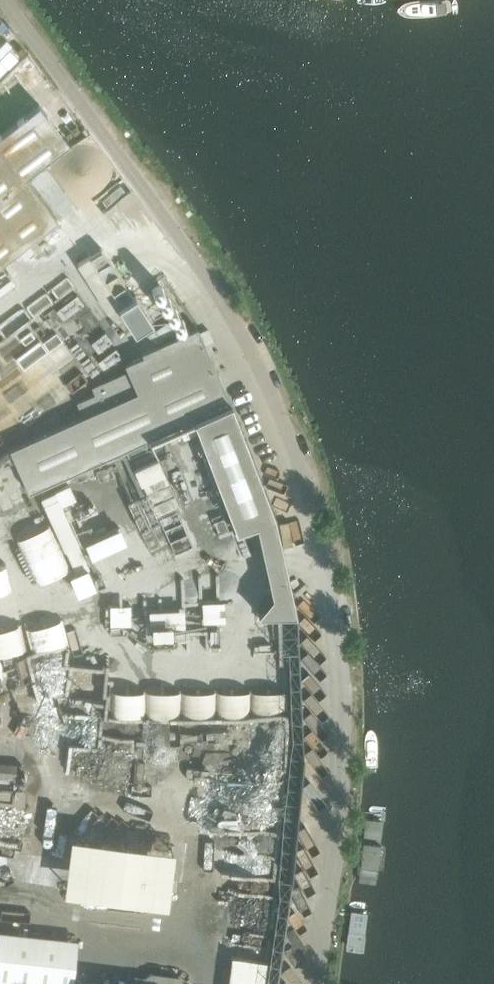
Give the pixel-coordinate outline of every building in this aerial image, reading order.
[(39,103),(0,134),(0,263),(57,218),(26,178),(70,143),(39,103)] [(126,319),(134,332),(135,333),(152,321),(144,308),(136,296),(133,297),(101,247),(89,255),(89,256),(77,263),(85,276),(97,295),(98,295),(109,312),(118,307),(126,319)] [(10,448),(29,492),(231,401),(197,327),(141,352),(143,355),(124,363),(128,371),(93,386),(97,394),(78,402),(84,415),(10,448)] [(194,420),(236,531),(274,515),(231,403),(194,420)] [(378,814),(360,813),(353,880),(370,882),(378,814)] [(179,977),(151,973),(151,974),(150,974),(146,977),(145,983),(184,983),(179,977)]
